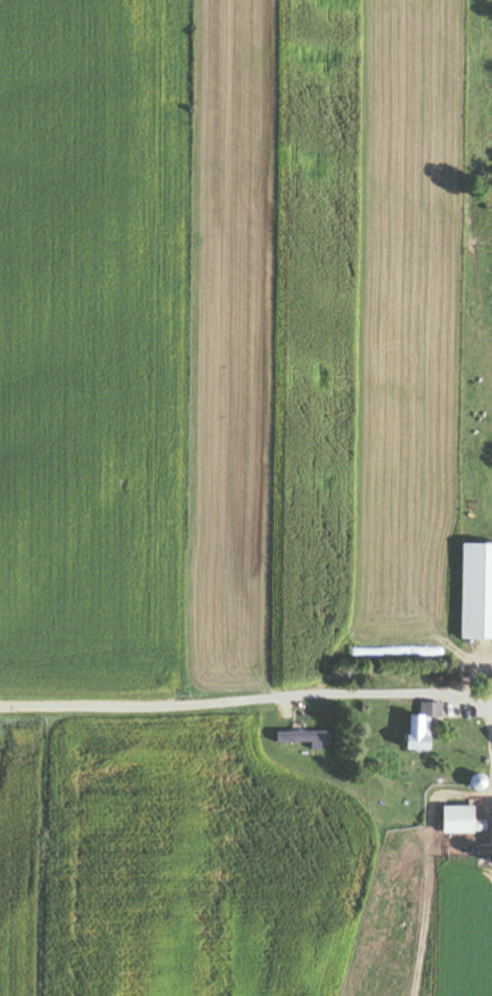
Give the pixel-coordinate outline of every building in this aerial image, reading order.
[(491,640),(491,544),(456,544),(456,639),(491,640)] [(436,720),(437,704),(416,703),(416,716),(401,715),(399,752),(427,753),(428,719),(436,720)] [(271,732),(271,745),(306,745),(306,751),(325,751),(325,732),(271,732)] [(484,804),(484,849),(491,849),(491,804),(484,804)] [(436,834),(469,834),(469,807),(436,807),(436,834)]
